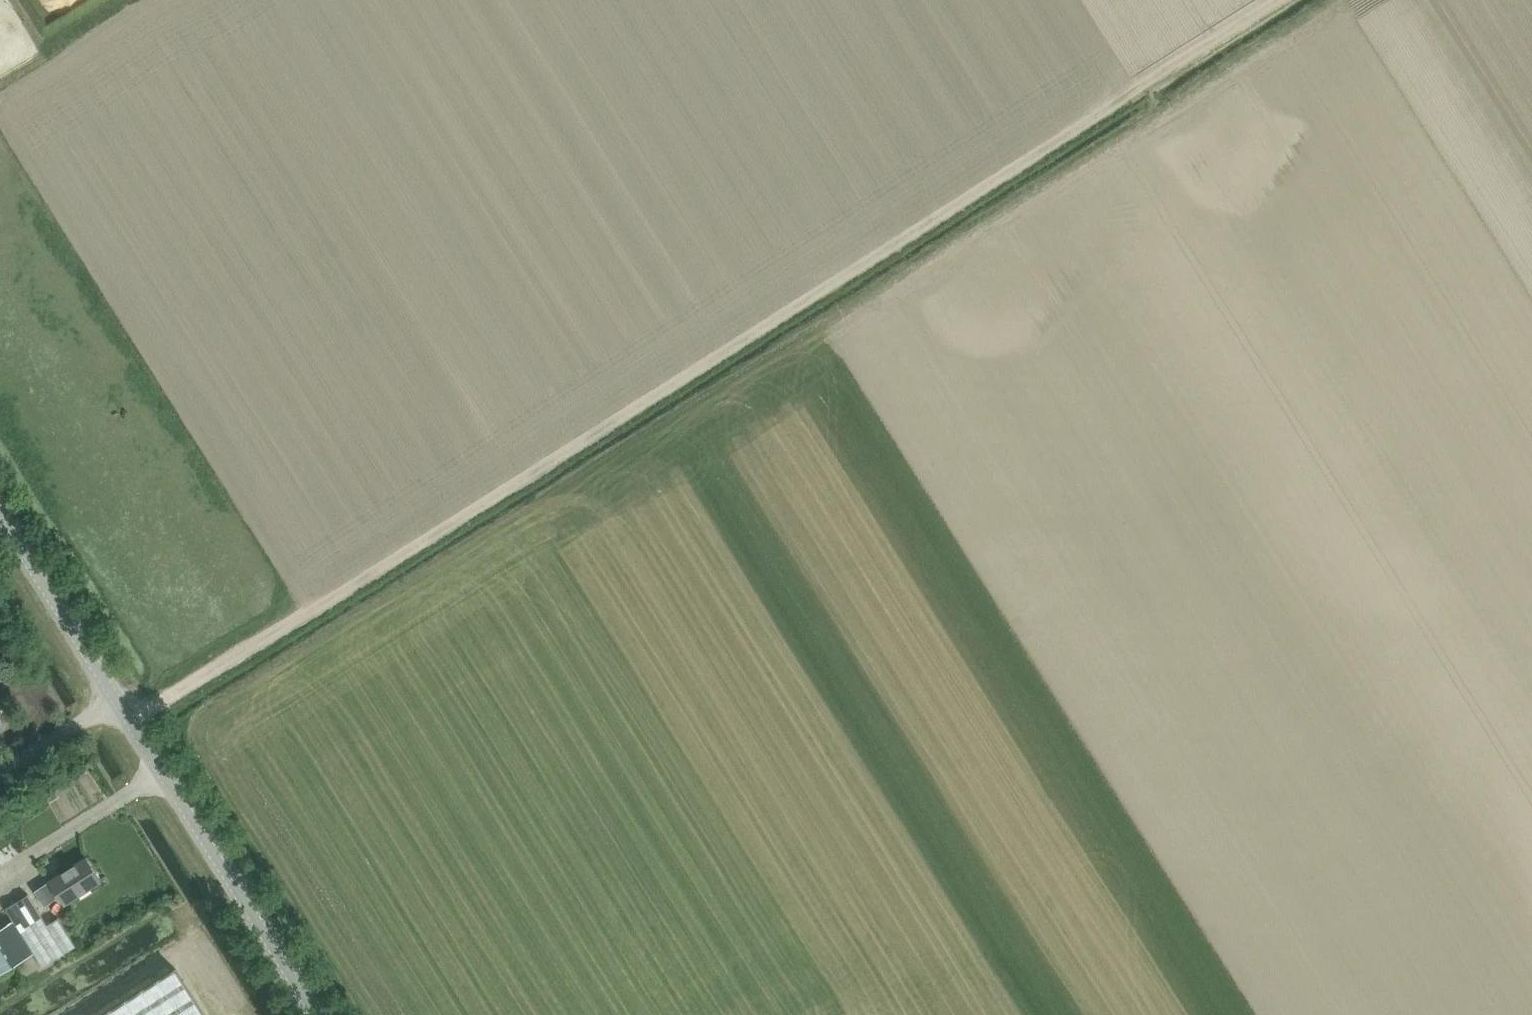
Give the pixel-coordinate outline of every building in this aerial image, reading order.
[(57,859),(61,869),(76,862),(72,852),(57,859)] [(102,881),(87,857),(49,881),(49,882),(40,888),(39,887),(6,909),(13,921),(0,929),(0,974),(33,953),(42,967),(76,946),(48,902),(58,895),(64,905),(102,881)] [(176,969),(103,1014),(205,1014),(176,969)]
